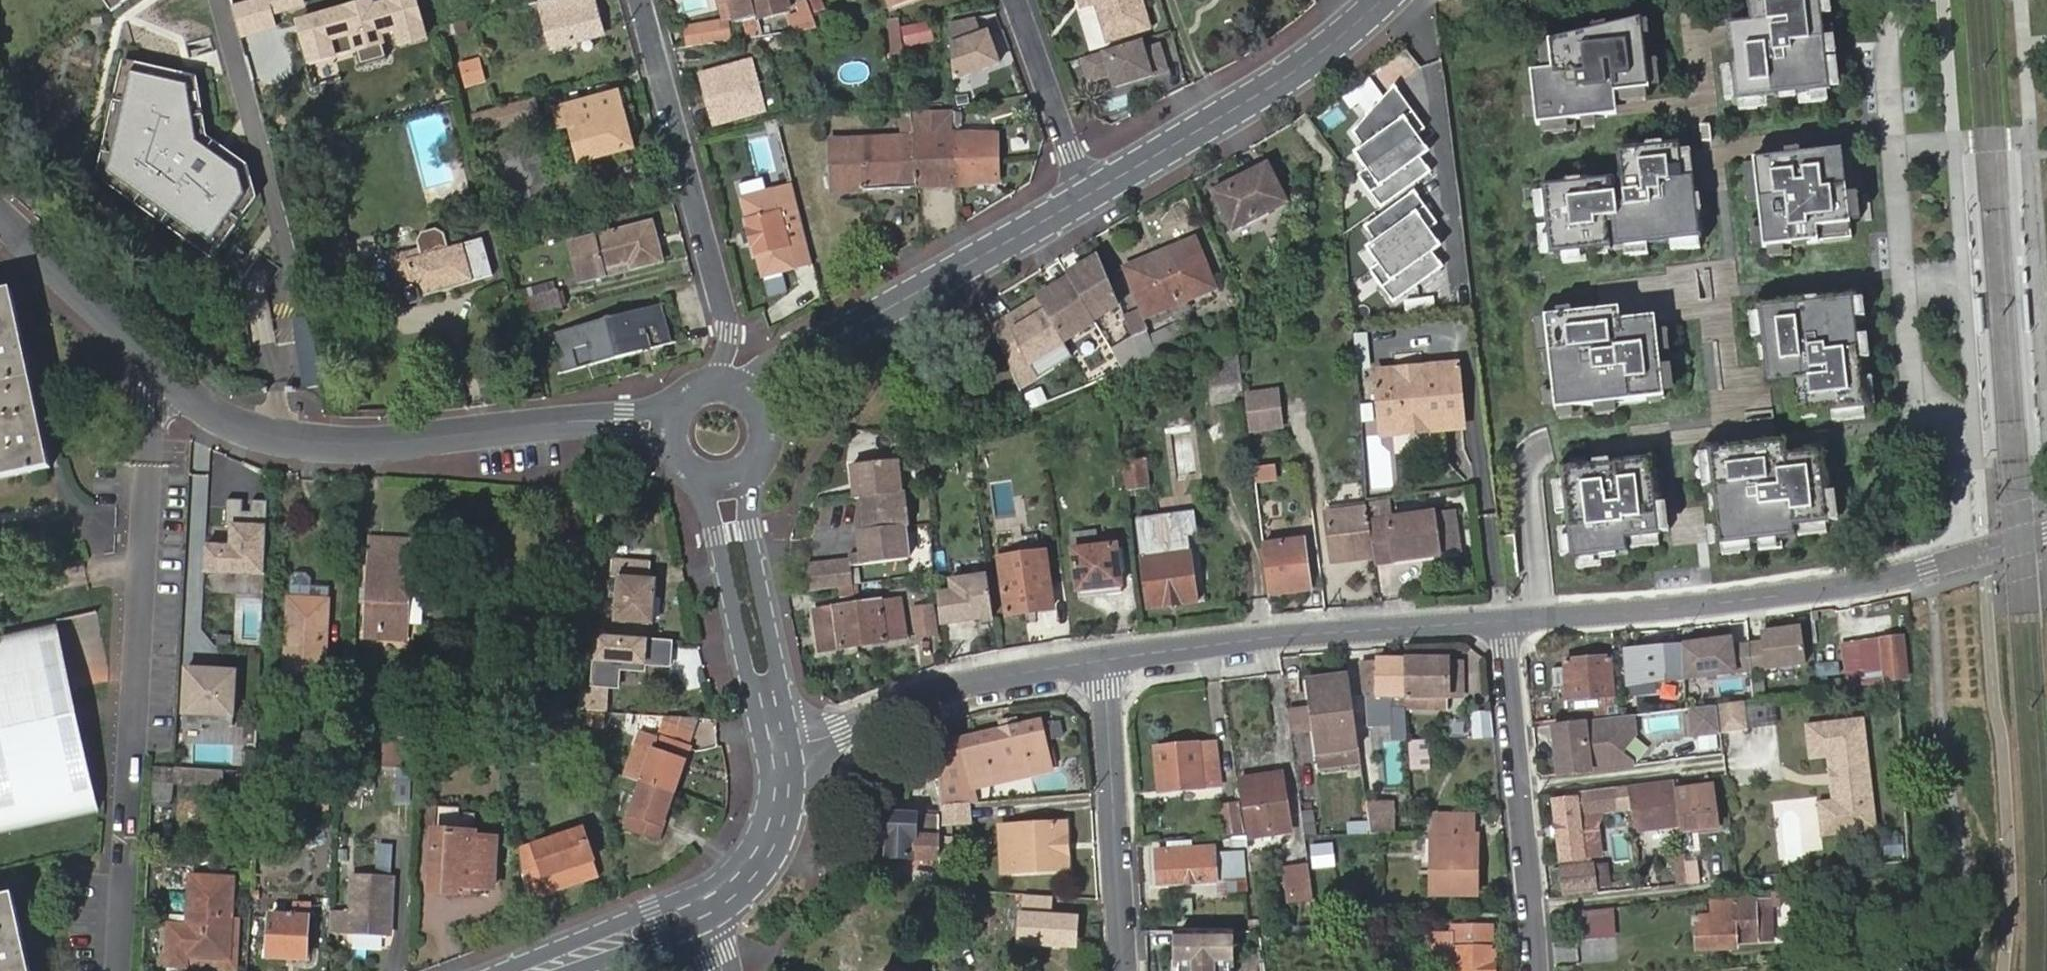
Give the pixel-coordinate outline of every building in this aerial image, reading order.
[(113,9),(126,0),(106,0),(113,9)] [(296,30),(305,64),(357,51),(361,68),(390,60),(383,34),(398,30),(401,43),(425,36),(415,0),(389,0),(390,5),(296,30)] [(567,0),(565,0),(540,7),(549,42),(562,38),(564,44),(602,33),(595,6),(570,13),(567,0)] [(570,13),(595,6),(593,0),(567,0),(570,13)] [(727,22),(728,23),(729,22),(745,18),(750,40),(820,30),(810,1),(809,0),(722,0),(727,22)] [(892,6),(895,11),(926,0),(909,0),(892,6)] [(1095,2),(1108,41),(1148,29),(1139,0),(1095,0),(1095,2)] [(1753,42),(1730,45),(1736,101),(1738,101),(1757,99),(1798,94),(1827,91),(1830,90),(1822,15),(1820,0),(1749,0),(1753,42)] [(1822,15),(1832,14),(1830,0),(1820,0),(1822,15)] [(975,17),(949,24),(954,83),(1001,65),(989,30),(982,32),(975,17)] [(1552,69),(1531,72),(1537,125),(1549,123),(1577,120),(1608,117),(1605,94),(1650,89),(1650,87),(1647,60),(1642,18),(1548,41),(1549,43),(1551,65),(1552,69)] [(900,54),(909,52),(905,29),(903,20),(894,23),(900,54)] [(685,28),(688,49),(732,43),(729,22),(728,23),(727,22),(685,28)] [(923,41),(938,37),(934,22),(919,25),(923,41)] [(905,29),(909,45),(923,41),(919,25),(905,29)] [(1110,76),(1113,89),(1167,73),(1159,47),(1144,51),(1141,42),(1081,60),(1088,83),(1110,76)] [(1549,43),(1538,45),(1541,67),(1551,65),(1549,43)] [(1408,50),(1387,63),(1396,78),(1417,66),(1408,50)] [(198,75),(123,58),(97,177),(215,261),(259,197),(249,163),(209,134),(198,75)] [(1657,59),(1647,60),(1650,87),(1660,86),(1657,59)] [(704,77),(716,124),(745,116),(742,103),(768,96),(758,62),(704,77)] [(1391,84),(1348,130),(1360,144),(1349,153),(1362,171),(1356,176),(1382,209),(1428,172),(1415,155),(1423,148),(1414,137),(1424,129),(1391,84)] [(1828,101),(1827,91),(1798,94),(1799,104),(1828,101)] [(619,92),(556,110),(561,128),(569,125),(580,163),(635,148),(619,92)] [(1758,109),(1757,99),(1738,101),(1739,111),(1758,109)] [(956,186),(953,113),(913,115),(914,138),(916,187),(956,186)] [(960,113),(953,113),(956,186),(997,184),(995,134),(961,135),(960,113)] [(831,194),(916,190),(916,187),(914,138),(913,115),(902,115),(903,139),(829,142),(831,194)] [(1577,120),(1549,123),(1551,134),(1578,131),(1577,120)] [(1711,131),(1701,132),(1702,142),(1712,141),(1711,131)] [(1621,141),(1622,151),(1639,149),(1638,139),(1621,141)] [(1596,181),(1543,187),(1544,193),(1546,215),(1547,224),(1550,246),(1551,255),(1593,250),(1608,249),(1611,248),(1608,222),(1613,221),(1616,248),(1625,247),(1647,244),(1672,241),(1699,238),(1700,238),(1695,193),(1677,195),(1675,181),(1684,180),(1680,145),(1639,149),(1622,151),(1619,152),(1625,205),(1618,206),(1615,179),(1611,180),(1596,181)] [(1851,224),(1842,149),(1753,159),(1754,161),(1755,176),(1763,248),(1769,247),(1791,245),(1819,242),(1817,228),(1851,224)] [(1754,161),(1743,162),(1745,177),(1755,176),(1754,161)] [(1212,190),(1229,228),(1283,203),(1265,165),(1212,190)] [(790,187),(741,201),(746,222),(745,222),(748,234),(741,236),(743,245),(751,242),(754,255),(756,255),(762,277),(807,264),(790,187)] [(1411,192),(1362,228),(1371,240),(1361,248),(1373,265),(1366,270),(1389,300),(1439,264),(1430,250),(1438,245),(1427,230),(1435,224),(1411,192)] [(1544,193),(1534,194),(1536,216),(1546,215),(1544,193)] [(651,235),(662,233),(659,220),(577,241),(587,281),(626,271),(624,265),(635,262),(637,269),(658,264),(651,235)] [(1547,224),(1537,225),(1540,247),(1550,246),(1547,224)] [(1817,228),(1819,242),(1852,238),(1851,224),(1817,228)] [(410,259),(421,302),(434,299),(433,294),(495,279),(485,239),(451,248),(447,234),(438,228),(424,231),(421,242),(425,255),(410,259)] [(669,261),(662,233),(651,235),(658,264),(669,261)] [(1699,238),(1672,241),(1673,251),(1700,248),(1699,238)] [(1162,259),(1130,272),(1147,314),(1213,286),(1192,239),(1159,253),(1162,259)] [(1647,244),(1625,247),(1626,257),(1648,254),(1647,244)] [(1769,247),(1770,258),(1792,255),(1791,245),(1769,247)] [(1127,266),(1130,272),(1162,259),(1159,253),(1127,266)] [(1093,319),(1119,304),(1099,257),(1084,266),(1087,270),(1069,281),(1093,319)] [(626,271),(637,269),(635,262),(624,265),(626,271)] [(1093,319),(1072,285),(1054,297),(1052,292),(1037,302),(1038,303),(1064,344),(1096,324),(1093,319)] [(556,289),(517,300),(523,319),(561,310),(556,289)] [(53,473),(14,294),(0,298),(0,484),(53,473)] [(1762,337),(1765,365),(1789,362),(1795,416),(1832,412),(1864,409),(1866,408),(1860,360),(1858,337),(1855,317),(1853,301),(1853,298),(1759,309),(1760,314),(1762,337)] [(556,334),(566,368),(556,371),(556,374),(681,342),(680,338),(669,341),(660,306),(669,303),(669,300),(546,333),(546,337),(556,334)] [(1863,300),(1853,301),(1855,317),(1865,316),(1863,300)] [(1064,344),(1038,303),(1007,322),(1013,336),(997,342),(1013,376),(1065,346),(1064,344)] [(1600,310),(1544,316),(1547,335),(1548,351),(1552,385),(1555,407),(1555,410),(1665,398),(1664,393),(1661,366),(1659,352),(1658,337),(1655,316),(1620,320),(1621,330),(1602,332),(1600,310)] [(1750,315),(1752,338),(1762,337),(1760,314),(1750,315)] [(997,342),(1013,336),(1007,322),(993,332),(997,342)] [(1142,358),(1157,353),(1147,328),(1132,334),(1142,358)] [(1548,351),(1547,335),(1536,336),(1538,352),(1548,351)] [(1668,336),(1658,337),(1659,352),(1670,351),(1668,336)] [(1870,359),(1868,336),(1858,337),(1860,360),(1870,359)] [(1236,351),(1206,356),(1211,388),(1241,384),(1236,351)] [(1376,368),(1381,415),(1394,425),(1402,425),(1414,415),(1426,413),(1427,416),(1462,412),(1457,356),(1421,360),(1422,364),(1410,365),(1398,373),(1397,366),(1376,368)] [(1421,360),(1397,362),(1397,366),(1398,373),(1410,365),(1422,364),(1421,360)] [(1671,365),(1661,366),(1664,393),(1674,392),(1671,365)] [(1555,407),(1552,385),(1542,386),(1544,408),(1555,407)] [(1249,396),(1253,432),(1284,428),(1280,392),(1249,396)] [(1864,409),(1832,412),(1833,422),(1865,419),(1864,409)] [(1414,415),(1402,425),(1427,422),(1427,416),(1426,413),(1414,415)] [(1382,426),(1394,425),(1381,415),(1382,426)] [(1785,465),(1767,468),(1765,445),(1709,451),(1709,453),(1713,485),(1720,545),(1759,541),(1775,539),(1795,537),(1794,526),(1829,522),(1828,520),(1825,493),(1821,452),(1784,456),(1785,465)] [(1709,453),(1699,455),(1703,486),(1713,485),(1709,453)] [(1586,457),(1570,459),(1571,469),(1587,467),(1586,457)] [(1123,464),(1127,488),(1148,485),(1144,460),(1123,464)] [(1660,535),(1651,460),(1587,467),(1571,469),(1561,470),(1572,559),(1576,558),(1593,557),(1628,553),(1626,539),(1630,539),(1657,535),(1660,535)] [(861,475),(863,499),(904,495),(901,462),(855,465),(856,476),(861,475)] [(1835,492),(1825,493),(1828,520),(1838,519),(1835,492)] [(904,495),(863,499),(865,522),(860,522),(861,532),(866,532),(866,531),(907,527),(904,495)] [(207,542),(206,574),(266,576),(268,501),(229,500),(228,543),(207,542)] [(1369,509),(1369,504),(1326,509),(1327,514),(1369,509)] [(1370,521),(1369,509),(1327,514),(1333,561),(1375,557),(1370,521)] [(1136,521),(1150,610),(1195,602),(1185,535),(1194,533),(1190,513),(1136,521)] [(1435,514),(1370,521),(1375,557),(1375,566),(1405,563),(1409,558),(1415,557),(1420,561),(1440,559),(1435,514)] [(910,561),(907,527),(866,531),(866,532),(868,554),(860,555),(862,566),(910,561)] [(370,535),(364,637),(392,638),(392,626),(406,627),(411,538),(370,535)] [(1630,539),(1631,549),(1658,546),(1657,535),(1630,539)] [(1305,539),(1263,543),(1269,592),(1311,588),(1305,539)] [(1775,539),(1759,541),(1760,549),(1776,547),(1775,539)] [(1074,550),(1079,597),(1122,591),(1117,545),(1074,550)] [(1046,553),(1002,557),(1008,614),(1052,608),(1046,553)] [(860,555),(851,555),(851,560),(852,560),(852,567),(862,566),(860,555)] [(618,576),(614,620),(653,624),(657,580),(650,579),(651,561),(613,557),(611,576),(618,576)] [(1594,565),(1593,557),(1576,558),(1577,567),(1594,565)] [(839,589),(854,586),(852,567),(852,560),(851,560),(837,562),(839,589)] [(837,562),(822,563),(825,592),(839,589),(837,562)] [(822,563),(809,565),(808,595),(825,592),(822,563)] [(1518,567),(1505,568),(1506,578),(1519,577),(1518,567)] [(987,575),(948,581),(950,592),(937,594),(942,628),(993,621),(987,575)] [(289,595),(284,682),(321,686),(326,597),(289,595)] [(816,610),(822,652),(906,639),(901,599),(816,610)] [(915,608),(918,635),(936,633),(933,606),(915,608)] [(97,814),(56,624),(0,636),(0,835),(97,814)] [(1762,638),(1748,640),(1752,666),(1804,660),(1800,624),(1761,628),(1762,638)] [(1752,666),(1748,640),(1731,642),(1730,631),(1682,637),(1686,674),(1752,666)] [(677,639),(597,634),(594,686),(583,685),(580,709),(608,713),(610,687),(647,689),(648,667),(675,668),(677,639)] [(1686,674),(1682,637),(1622,645),(1627,682),(1686,674)] [(1882,640),(1858,642),(1860,658),(1844,660),(1846,684),(1897,679),(1907,678),(1903,637),(1882,640)] [(1566,659),(1568,695),(1608,693),(1608,701),(1616,700),(1613,655),(1566,659)] [(1407,659),(1378,658),(1378,662),(1357,662),(1357,695),(1378,696),(1378,707),(1406,708),(1407,659)] [(1447,660),(1407,659),(1406,708),(1447,710),(1447,698),(1460,698),(1461,664),(1448,663),(1447,660)] [(239,669),(183,666),(180,728),(204,729),(205,725),(233,727),(233,718),(236,718),(239,669)] [(1350,677),(1308,682),(1317,752),(1359,746),(1350,677)] [(1745,697),(1718,700),(1721,728),(1748,725),(1745,697)] [(1718,700),(1691,703),(1693,730),(1721,728),(1718,700)] [(1652,711),(1653,730),(1687,727),(1685,708),(1652,711)] [(1627,712),(1549,724),(1556,774),(1618,764),(1615,750),(1630,731),(1627,712)] [(1861,716),(1803,724),(1808,758),(1825,756),(1827,772),(1832,771),(1833,782),(1828,783),(1830,799),(1834,834),(1875,828),(1861,716)] [(972,787),(971,781),(1026,767),(1028,773),(1050,767),(1038,720),(1020,725),(1019,724),(1000,728),(1000,730),(938,746),(939,795),(972,787)] [(412,770),(414,738),(398,737),(396,769),(412,770)] [(640,781),(673,792),(682,768),(674,766),(681,745),(657,737),(640,781)] [(1157,749),(1160,792),(1202,788),(1197,744),(1157,749)] [(689,748),(681,745),(674,766),(682,768),(689,748)] [(1630,763),(1615,750),(1618,764),(1630,763)] [(188,769),(173,768),(152,766),(151,782),(186,785),(188,769)] [(1026,767),(971,781),(972,787),(1028,773),(1026,767)] [(220,786),(221,771),(205,770),(188,769),(186,785),(220,786)] [(1237,783),(1245,832),(1246,838),(1289,831),(1280,777),(1237,783)] [(664,816),(673,792),(640,781),(624,825),(649,835),(656,814),(664,816)] [(1675,781),(1636,785),(1629,786),(1634,827),(1680,822),(1676,788),(1675,781)] [(1713,785),(1676,788),(1680,822),(1681,830),(1718,827),(1713,785)] [(1634,827),(1629,786),(1615,787),(1619,828),(1634,827)] [(1581,857),(1597,855),(1594,829),(1601,813),(1609,812),(1606,788),(1565,792),(1566,799),(1553,801),(1559,859),(1572,858),(1573,863),(1581,861),(1581,857)] [(1368,827),(1397,827),(1397,796),(1368,796),(1368,827)] [(1830,799),(1815,801),(1819,835),(1834,834),(1830,799)] [(970,800),(940,802),(940,818),(940,822),(953,821),(971,820),(970,800)] [(657,837),(664,816),(656,814),(649,835),(657,837)] [(940,822),(940,818),(887,814),(884,838),(891,839),(889,859),(937,861),(938,837),(940,822)] [(1048,859),(1048,865),(1067,865),(1066,820),(1002,823),(1004,868),(1037,866),(1036,859),(1048,859)] [(953,821),(940,822),(938,837),(952,837),(953,821)] [(530,841),(539,866),(561,861),(563,867),(591,859),(582,826),(530,841)] [(458,885),(472,885),(492,887),(495,839),(473,838),(474,834),(433,832),(429,892),(458,894),(458,885)] [(1433,835),(1434,868),(1428,869),(1429,893),(1475,892),(1475,868),(1471,868),(1471,834),(1433,835)] [(952,837),(938,837),(937,861),(951,861),(952,837)] [(1155,848),(1158,883),(1216,880),(1215,858),(1200,858),(1198,845),(1155,848)] [(561,861),(539,866),(541,873),(563,867),(561,861)] [(1560,868),(1562,893),(1592,890),(1590,865),(1560,868)] [(1316,899),(1311,868),(1289,872),(1293,903),(1316,899)] [(191,926),(170,924),(167,967),(189,969),(190,955),(228,957),(233,879),(195,876),(191,926)] [(354,879),(351,931),(391,933),(395,882),(354,879)] [(472,895),(472,885),(458,885),(458,894),(472,895)] [(13,895),(0,898),(0,970),(31,970),(13,895)] [(1695,929),(1697,953),(1734,949),(1734,942),(1769,938),(1765,899),(1708,905),(1710,919),(1699,920),(1700,929),(1695,929)] [(1617,932),(1615,904),(1582,906),(1583,934),(1617,932)] [(270,912),(268,954),(307,957),(310,916),(270,912)] [(1076,915),(1022,912),(1020,940),(1075,943),(1076,915)] [(1445,924),(1444,970),(1491,970),(1491,947),(1483,948),(1484,924),(1445,924)] [(1175,928),(1176,961),(1177,961),(1177,970),(1230,970),(1230,928),(1175,928)] [(1400,928),(1400,943),(1420,943),(1420,928),(1400,928)] [(1585,936),(1586,957),(1621,955),(1620,934),(1585,936)]
